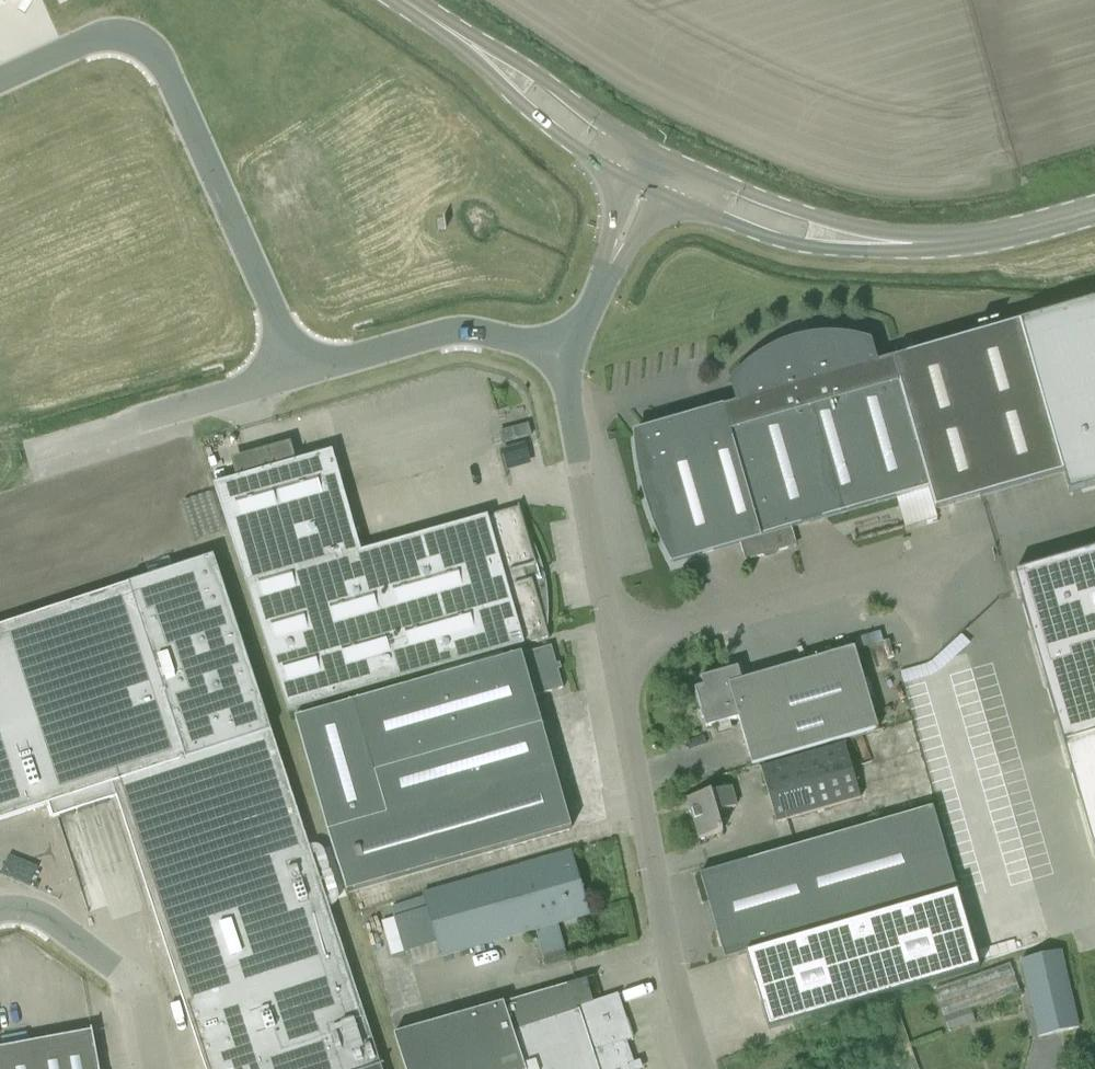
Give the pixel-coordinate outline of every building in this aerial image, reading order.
[(55,12),(78,2),(77,0),(49,0),(55,12)] [(637,435),(674,563),(740,544),(745,562),(764,558),(766,555),(776,552),(779,553),(797,547),(792,529),(929,489),(936,509),(1063,472),(1069,495),(1094,488),(1094,302),(875,366),(869,344),(848,339),(826,338),(806,341),(784,347),(766,355),(749,368),(740,377),(733,383),(740,405),(637,435)] [(238,561),(288,713),(549,638),(533,581),(538,580),(534,567),(536,566),(520,508),(361,554),(332,452),(214,486),(235,562),(238,561)] [(936,513),(939,520),(947,518),(945,510),(936,513)] [(1014,574),(1094,856),(1094,551),(1014,574)] [(213,556),(0,626),(0,821),(70,799),(74,813),(116,799),(205,1068),(381,1068),(213,556)] [(295,720),(345,894),(571,830),(554,768),(534,698),(563,689),(551,647),(295,720)] [(738,720),(752,767),(878,730),(854,649),(742,681),(738,668),(701,679),(703,688),(695,690),(696,694),(695,694),(695,696),(697,696),(700,706),(698,707),(702,719),(703,719),(706,729),(738,720)] [(761,769),(776,824),(861,799),(845,745),(761,769)] [(687,799),(699,840),(723,833),(717,813),(736,808),(731,788),(711,794),(711,793),(687,799)] [(721,869),(700,876),(721,948),(734,944),(738,957),(746,954),(769,1031),(979,970),(957,893),(933,808),(721,869)] [(571,852),(423,894),(441,958),(589,916),(571,852)] [(1020,961),(1038,1038),(1080,1028),(1062,951),(1020,961)] [(948,1032),(964,1026),(975,1022),(970,1008),(1019,992),(1010,965),(934,991),(948,1032)] [(394,1036),(404,1068),(635,1068),(627,1043),(633,1041),(618,995),(597,1002),(576,1009),(569,986),(394,1036)] [(91,1033),(0,1051),(0,1068),(98,1068),(91,1033)]
